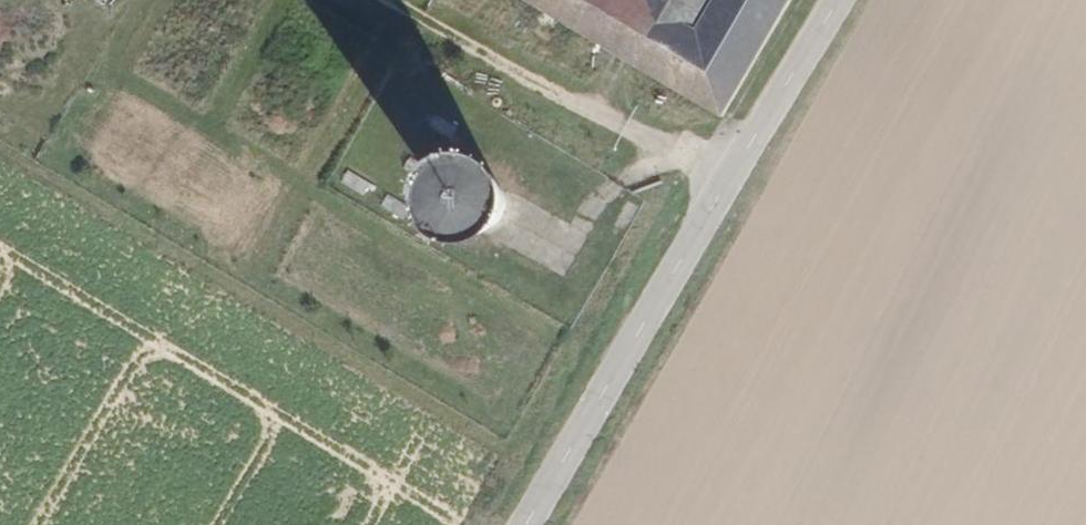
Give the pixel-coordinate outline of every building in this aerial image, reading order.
[(722,128),(799,0),(732,0),(702,49),(620,0),(511,0),(722,128)] [(702,49),(732,0),(620,0),(702,49)] [(498,249),(502,246),(506,243),(509,239),(512,234),(514,229),(516,224),(517,219),(517,214),(517,208),(516,203),(514,198),(512,193),(509,189),(506,185),(502,181),(498,178),(493,176),(488,174),(483,172),(478,172),(472,172),(467,172),(462,174),(457,176),(452,178),(448,181),(444,185),(441,189),(438,193),(436,198),(434,203),(433,208),(433,214),(433,219),(434,224),(436,229),(438,234),(441,239),(444,243),(448,246),(453,249),(457,252),(462,254),(467,255),(472,256),(478,256),(483,255),(488,254),(493,252),(498,249)]
